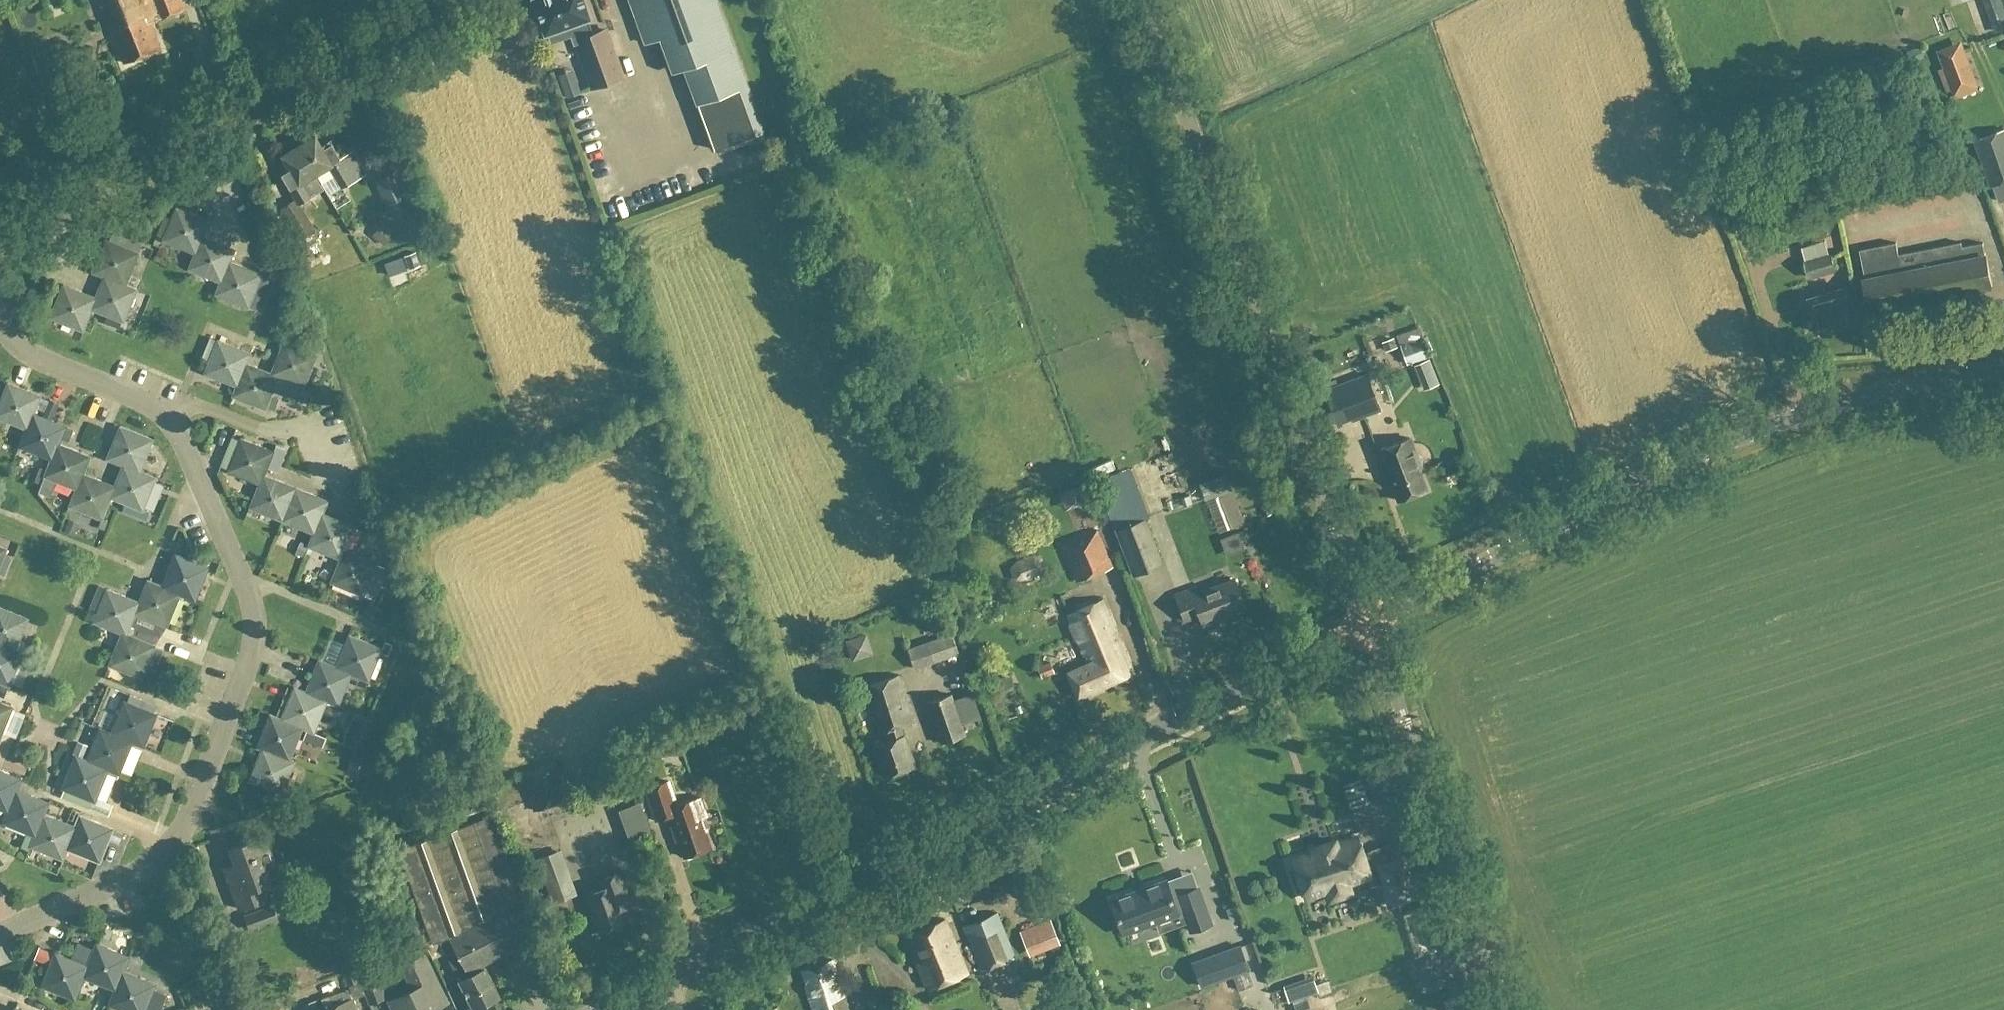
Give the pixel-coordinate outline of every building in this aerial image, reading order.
[(122,65),(159,50),(149,24),(183,10),(179,0),(148,0),(148,1),(141,4),(140,0),(97,0),(122,65)] [(550,42),(588,28),(585,21),(589,20),(582,0),(532,0),(531,0),(544,36),(548,35),(550,42)] [(714,152),(763,134),(714,0),(628,0),(645,45),(659,39),(672,73),(683,68),(714,152)] [(623,79),(605,31),(573,43),(590,91),(623,79)] [(1937,52),(1955,101),(1978,92),(1959,43),(1937,52)] [(60,45),(29,56),(36,75),(67,63),(60,45)] [(556,77),(565,100),(580,94),(571,71),(556,77)] [(1973,143),(1989,189),(2003,183),(2003,132),(1973,143)] [(298,147),(315,175),(327,167),(341,189),(364,174),(350,152),(339,160),(327,141),(319,146),(313,137),(310,139),(308,136),(305,135),(297,140),(296,143),(298,146),(298,147)] [(315,175),(298,147),(280,158),(286,167),(278,172),(296,201),(307,194),(300,184),(315,175)] [(406,198),(405,198),(393,172),(373,182),(386,207),(396,229),(417,219),(406,198)] [(317,247),(310,234),(314,232),(295,201),(280,210),(295,235),(288,239),(298,258),(317,247)] [(175,209),(170,221),(163,218),(155,236),(162,239),(161,242),(193,255),(206,222),(175,209)] [(206,222),(193,255),(187,270),(219,283),(232,251),(201,238),(208,223),(206,222)] [(383,248),(395,234),(382,223),(370,237),(383,248)] [(104,241),(91,273),(135,291),(135,290),(124,286),(141,245),(110,233),(107,242),(104,241)] [(1830,258),(1828,258),(1823,243),(1800,250),(1805,264),(1804,264),(1808,279),(1833,272),(1830,258)] [(1858,252),(1869,312),(1990,290),(1981,244),(1961,248),(1960,244),(1897,256),(1895,244),(1858,252)] [(219,283),(214,295),(255,312),(263,293),(255,289),(260,276),(228,263),(233,251),(232,251),(219,283)] [(94,299),(80,332),(82,333),(91,311),(105,317),(120,323),(122,324),(135,291),(91,273),(91,274),(102,278),(94,299)] [(62,286),(49,319),(80,332),(94,299),(62,286)] [(1845,290),(1808,299),(1816,332),(1829,329),(1830,330),(1852,325),(1848,306),(1849,306),(1845,290)] [(105,317),(103,323),(118,329),(120,323),(105,317)] [(290,336),(302,341),(307,329),(295,324),(290,336)] [(1396,348),(1392,338),(1380,343),(1383,353),(1396,348)] [(201,358),(208,362),(203,375),(235,388),(244,364),(245,365),(249,355),(209,339),(201,358)] [(1405,366),(1428,358),(1422,340),(1399,348),(1405,366)] [(282,343),(269,375),(302,389),(316,357),(282,343)] [(1421,379),(1434,374),(1429,360),(1416,365),(1421,379)] [(244,364),(235,388),(231,397),(264,411),(265,409),(270,396),(277,379),(302,389),(269,375),(245,365),(244,364)] [(1364,378),(1324,393),(1337,426),(1376,411),(1364,378)] [(0,400),(0,419),(25,429),(26,430),(32,415),(34,409),(39,398),(39,397),(17,388),(6,384),(0,400)] [(917,400),(913,385),(904,388),(908,403),(917,400)] [(270,396),(265,409),(273,412),(278,400),(270,396)] [(39,398),(34,409),(43,413),(48,402),(39,398)] [(25,429),(18,447),(50,460),(51,460),(57,445),(59,440),(64,428),(32,415),(26,430),(25,429)] [(64,428),(59,440),(67,443),(72,431),(64,428)] [(119,428),(105,461),(121,467),(138,474),(139,473),(152,441),(119,428)] [(1420,469),(1408,438),(1376,451),(1386,477),(1388,476),(1398,501),(1426,491),(1417,470),(1420,469)] [(249,509),(272,453),(239,440),(238,442),(231,439),(219,468),(227,471),(226,473),(258,486),(248,509),(249,509)] [(46,471),(43,478),(55,483),(75,491),(82,475),(89,458),(57,445),(51,460),(50,460),(46,471)] [(272,453),(249,509),(281,522),(294,490),(263,477),(272,453)] [(113,488),(109,499),(110,499),(123,505),(141,512),(142,510),(155,479),(139,473),(138,474),(121,467),(113,488)] [(38,468),(33,483),(40,485),(43,478),(46,471),(38,468)] [(75,491),(67,508),(68,508),(100,521),(101,522),(101,521),(110,499),(109,499),(113,488),(82,475),(75,491)] [(1244,525),(1231,491),(1225,475),(1202,483),(1209,499),(1213,497),(1226,532),(1244,525)] [(1082,487),(1058,495),(1065,512),(1088,503),(1082,487)] [(326,502),(294,490),(281,522),(312,535),(307,548),(326,502)] [(1189,505),(1186,497),(1179,500),(1182,508),(1189,505)] [(326,502),(307,548),(338,561),(329,584),(330,584),(339,561),(343,552),(352,528),(321,515),(326,503),(326,502)] [(123,505),(121,512),(144,522),(148,513),(142,510),(141,512),(123,505)] [(357,524),(367,519),(363,509),(358,512),(355,518),(357,524)] [(67,520),(63,532),(73,536),(78,524),(67,520)] [(100,521),(97,529),(102,532),(106,523),(101,521),(101,522),(100,521)] [(1129,526),(1114,532),(1124,557),(1131,576),(1161,565),(1144,521),(1129,526)] [(383,569),(375,566),(376,565),(344,552),(353,528),(352,528),(343,552),(339,561),(330,584),(362,598),(363,596),(374,601),(384,574),(383,569)] [(1060,546),(1075,583),(1111,569),(1096,532),(1060,546)] [(299,543),(294,554),(301,558),(306,546),(299,543)] [(4,575),(10,558),(3,555),(5,551),(0,549),(0,574),(4,575)] [(146,582),(193,602),(206,569),(174,556),(161,588),(146,582)] [(1041,575),(1044,570),(1040,559),(1034,558),(1013,565),(1009,570),(1014,582),(1021,583),(1041,575)] [(1194,589),(1174,597),(1183,622),(1198,616),(1203,628),(1218,622),(1217,620),(1244,609),(1233,581),(1196,595),(1194,589)] [(146,582),(137,603),(138,604),(133,615),(134,615),(165,628),(178,596),(193,602),(146,582)] [(94,599),(101,602),(92,623),(120,635),(120,634),(125,636),(134,615),(133,615),(138,604),(137,603),(105,591),(98,588),(94,599)] [(1086,664),(1066,674),(1077,699),(1131,675),(1101,602),(1066,616),(1086,664)] [(14,652),(21,655),(14,652),(27,620),(0,609),(0,647),(14,652)] [(120,635),(107,667),(140,680),(148,660),(156,663),(161,651),(153,648),(153,647),(125,636),(120,634),(120,635)] [(865,635),(844,642),(850,662),(872,656),(865,635)] [(950,636),(907,651),(913,670),(957,655),(950,636)] [(317,661),(317,662),(335,669),(350,675),(367,682),(379,654),(380,650),(380,649),(348,637),(335,668),(317,661)] [(380,650),(379,654),(386,658),(390,648),(382,644),(380,649),(380,650)] [(7,688),(8,688),(21,655),(14,652),(0,647),(0,685),(7,688)] [(335,669),(317,662),(305,693),(293,688),(293,689),(337,707),(350,676),(367,683),(367,682),(350,675),(335,669)] [(1049,677),(1054,675),(1049,663),(1036,668),(1041,680),(1049,676),(1049,677)] [(996,694),(1013,687),(1008,676),(991,683),(996,694)] [(886,743),(879,745),(872,748),(882,778),(913,767),(903,737),(902,737),(899,727),(912,723),(898,677),(861,688),(876,736),(883,733),(886,743)] [(337,707),(293,689),(280,720),(268,716),(313,734),(325,703),(337,708),(337,707)] [(971,694),(951,701),(950,696),(925,704),(939,744),(964,736),(960,726),(980,719),(971,694)] [(128,698),(126,703),(152,714),(154,708),(155,706),(129,696),(128,698)] [(131,744),(142,748),(155,715),(123,702),(110,734),(98,729),(98,730),(109,735),(131,744)] [(11,709),(0,704),(0,737),(11,709)] [(8,728),(24,732),(29,711),(12,708),(8,728)] [(348,726),(362,732),(367,719),(353,713),(348,726)] [(313,734),(268,716),(255,748),(293,763),(288,761),(301,730),(305,732),(312,735),(313,734)] [(109,735),(98,730),(86,761),(81,760),(74,757),(118,775),(131,744),(142,749),(142,748),(131,744),(109,735)] [(305,732),(302,741),(321,748),(325,739),(313,734),(312,735),(305,732)] [(76,742),(71,755),(74,756),(74,757),(81,760),(87,746),(76,742)] [(293,763),(255,748),(255,749),(260,751),(247,783),(257,787),(268,791),(280,796),(293,763)] [(118,775),(74,757),(61,790),(63,791),(92,802),(94,803),(106,771),(118,776),(118,775)] [(20,780),(0,773),(0,811),(1,811),(0,815),(0,824),(2,824),(6,813),(15,791),(20,780)] [(6,813),(2,824),(25,834),(19,849),(26,852),(28,848),(29,849),(34,837),(43,815),(47,804),(16,792),(20,781),(20,780),(15,791),(6,813)] [(669,817),(672,827),(670,828),(675,842),(677,841),(682,859),(709,850),(703,833),(705,832),(701,819),(705,818),(699,799),(676,807),(668,782),(644,790),(655,822),(669,817)] [(1367,784),(1351,792),(1357,806),(1373,798),(1367,784)] [(268,791),(257,787),(253,797),(264,802),(268,791)] [(92,802),(63,791),(59,800),(88,811),(92,802)] [(461,819),(487,809),(481,795),(464,802),(467,807),(463,808),(460,815),(461,819)] [(34,837),(29,849),(60,861),(65,850),(74,828),(79,817),(78,817),(74,828),(43,816),(47,804),(43,815),(34,837)] [(257,806),(254,815),(267,820),(270,811),(257,806)] [(111,830),(79,817),(74,828),(65,850),(60,861),(61,861),(65,850),(98,863),(107,840),(111,830)] [(485,907),(504,902),(479,818),(460,823),(485,907)] [(438,872),(460,868),(453,829),(431,833),(438,872)] [(123,835),(111,830),(107,840),(119,845),(123,835)] [(238,875),(227,879),(238,911),(269,900),(264,887),(279,881),(263,838),(229,850),(238,875)] [(1294,869),(1289,871),(1297,891),(1301,890),(1304,898),(1324,892),(1328,902),(1352,894),(1349,885),(1379,875),(1382,885),(1389,905),(1414,896),(1400,855),(1375,864),(1373,857),(1364,861),(1361,854),(1356,839),(1335,846),(1333,841),(1311,849),(1312,853),(1291,861),(1294,869)] [(556,853),(537,859),(548,889),(567,883),(556,853)] [(599,890),(585,895),(598,934),(625,925),(618,904),(629,900),(620,872),(596,881),(599,890)] [(1177,915),(1175,911),(1181,908),(1189,931),(1210,924),(1197,889),(1171,898),(1164,880),(1110,900),(1121,930),(1122,935),(1139,928),(1156,923),(1177,915)] [(481,911),(475,891),(454,897),(459,917),(481,911)] [(271,908),(244,918),(248,931),(276,921),(271,908)] [(962,927),(979,972),(1013,959),(996,914),(962,927)] [(1425,962),(1441,956),(1426,914),(1410,920),(1425,962)] [(943,922),(905,937),(918,969),(927,991),(965,975),(950,939),(949,939),(943,922)] [(1056,943),(1049,923),(1020,934),(1029,954),(1056,943)] [(99,939),(108,942),(111,932),(103,929),(99,939)] [(86,967),(82,978),(113,991),(122,973),(128,958),(95,945),(86,967)] [(1214,983),(1236,975),(1248,971),(1239,948),(1194,964),(1202,987),(1214,983)] [(0,956),(0,972),(25,963),(20,949),(0,956)] [(449,961),(457,976),(456,977),(466,995),(460,998),(466,1009),(482,1009),(484,1009),(482,1006),(483,1005),(498,997),(481,964),(480,965),(472,949),(449,961)] [(82,978),(86,967),(54,955),(40,988),(73,1001),(82,978)] [(388,1002),(391,1009),(431,1009),(423,993),(438,986),(424,956),(399,968),(410,992),(388,1002)] [(355,972),(351,960),(337,965),(346,989),(360,983),(355,972)] [(831,961),(800,971),(806,987),(804,988),(811,1009),(847,1009),(831,961)] [(386,1000),(373,965),(355,972),(360,983),(369,1006),(386,1000)] [(1309,970),(1269,983),(1277,1006),(1325,990),(1320,976),(1312,979),(1309,970)] [(113,991),(107,1006),(118,1009),(160,1009),(166,995),(152,989),(153,986),(122,973),(113,991)] [(309,1009),(354,1009),(350,1001),(351,1001),(346,990),(323,999),(323,998),(307,1004),(309,1009)]
